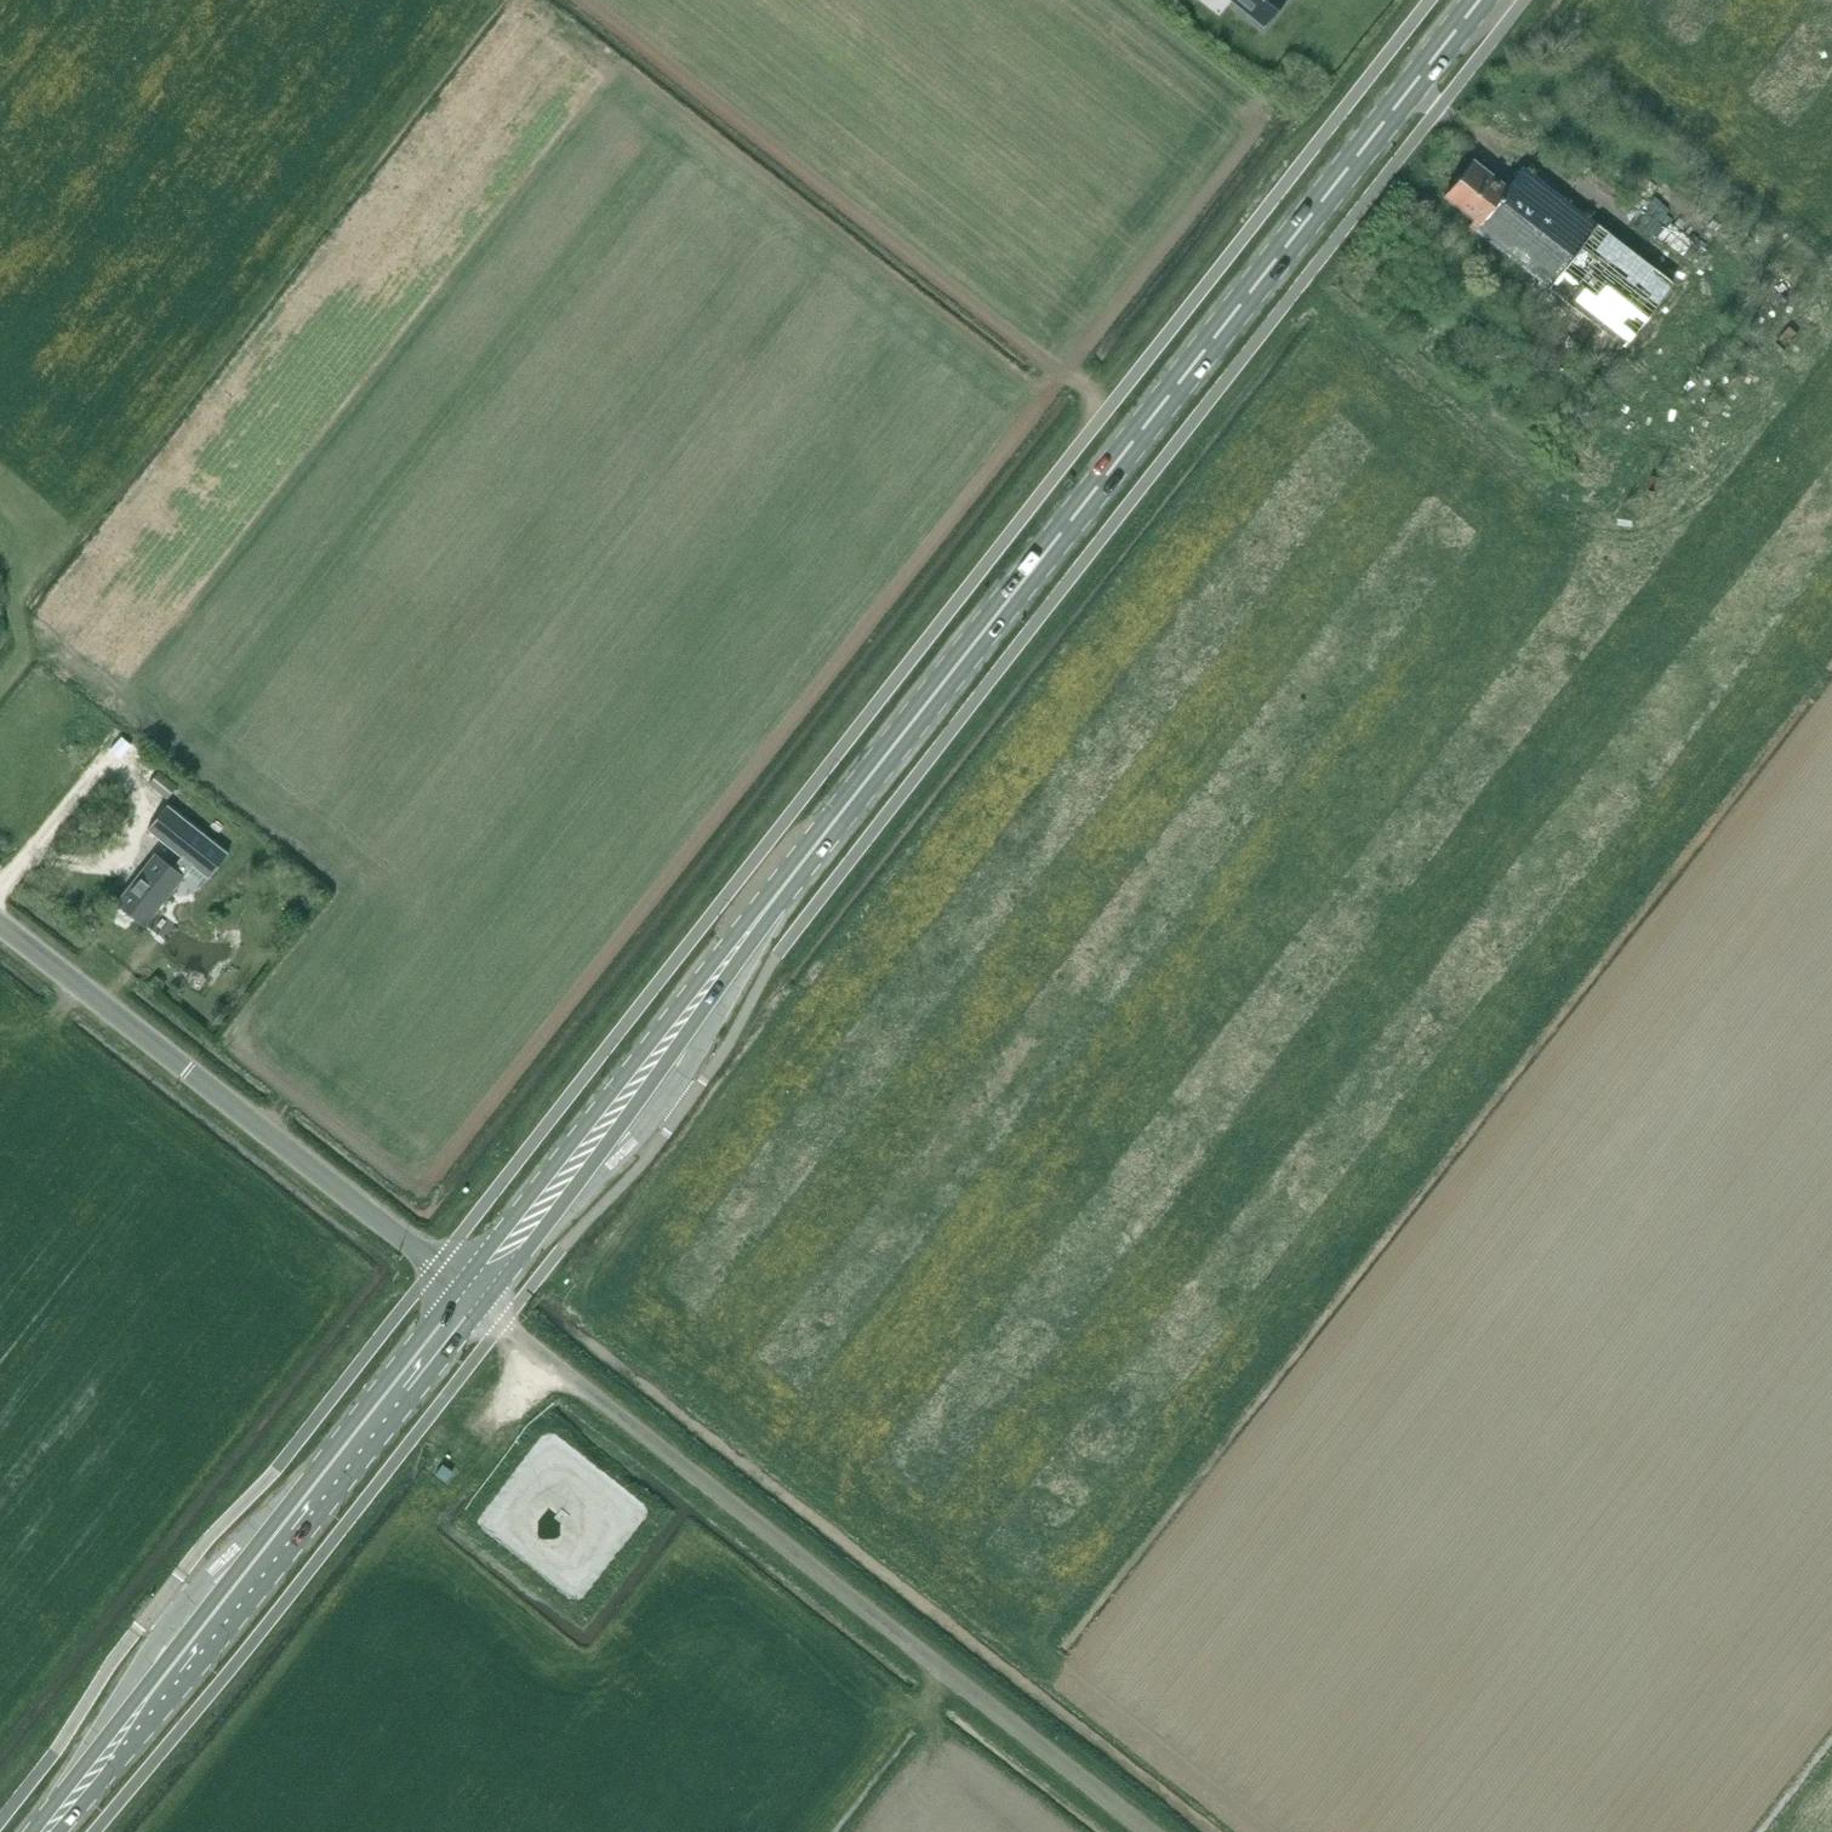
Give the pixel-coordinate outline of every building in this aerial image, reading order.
[(1263,24),(1283,0),(1234,0),(1263,24)] [(1490,213),(1510,188),(1477,162),(1447,199),(1475,221),(1470,227),(1508,257),(1523,238),(1490,213)] [(1523,238),(1508,257),(1538,281),(1531,290),(1541,297),(1548,288),(1625,348),(1674,285),(1524,169),(1510,188),(1490,213),(1523,238)] [(122,737),(111,749),(120,757),(131,745),(122,737)] [(157,771),(149,782),(169,797),(177,786),(157,771)] [(155,852),(115,902),(145,927),(193,866),(209,878),(229,853),(168,804),(147,829),(182,856),(173,867),(155,852)] [(121,819),(127,811),(118,805),(112,812),(121,819)]
